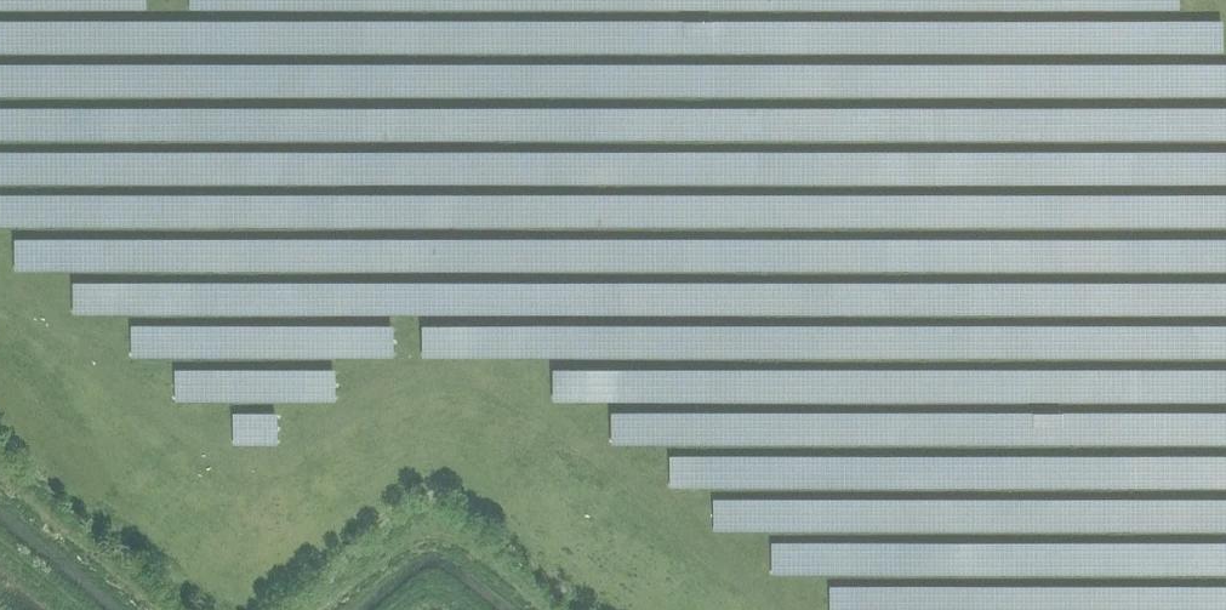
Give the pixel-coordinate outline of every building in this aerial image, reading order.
[(950,584),(837,582),(837,609),(950,609),(950,584)]
